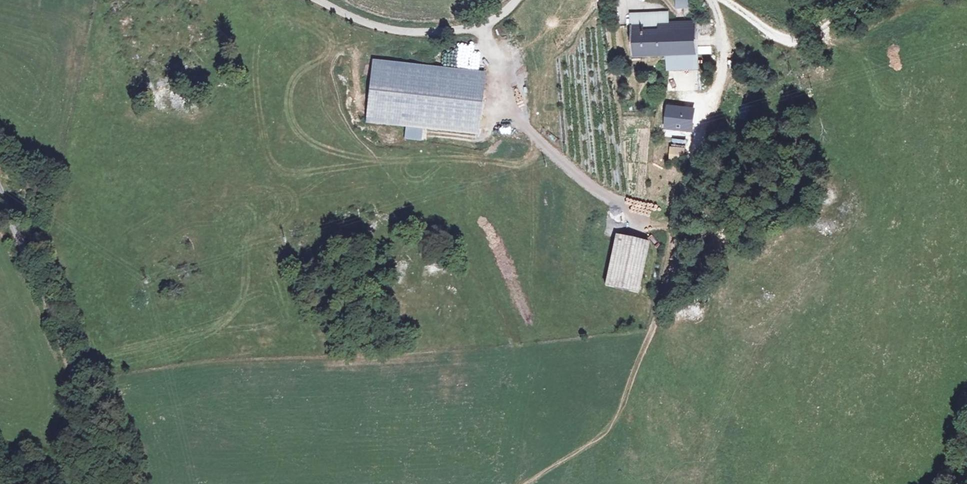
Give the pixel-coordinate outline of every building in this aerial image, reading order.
[(629,10),(632,58),(698,54),(696,17),(681,18),(680,7),(629,10)] [(517,55),(517,75),(526,75),(526,55),(517,55)] [(483,73),(370,61),(364,123),(404,127),(402,139),(420,141),(421,131),(476,137),(483,73)] [(662,123),(682,125),(684,107),(663,106),(662,123)] [(680,138),(681,130),(671,128),(669,137),(680,138)] [(669,146),(669,157),(685,158),(685,146),(669,146)] [(612,236),(600,289),(636,297),(648,244),(612,236)]
